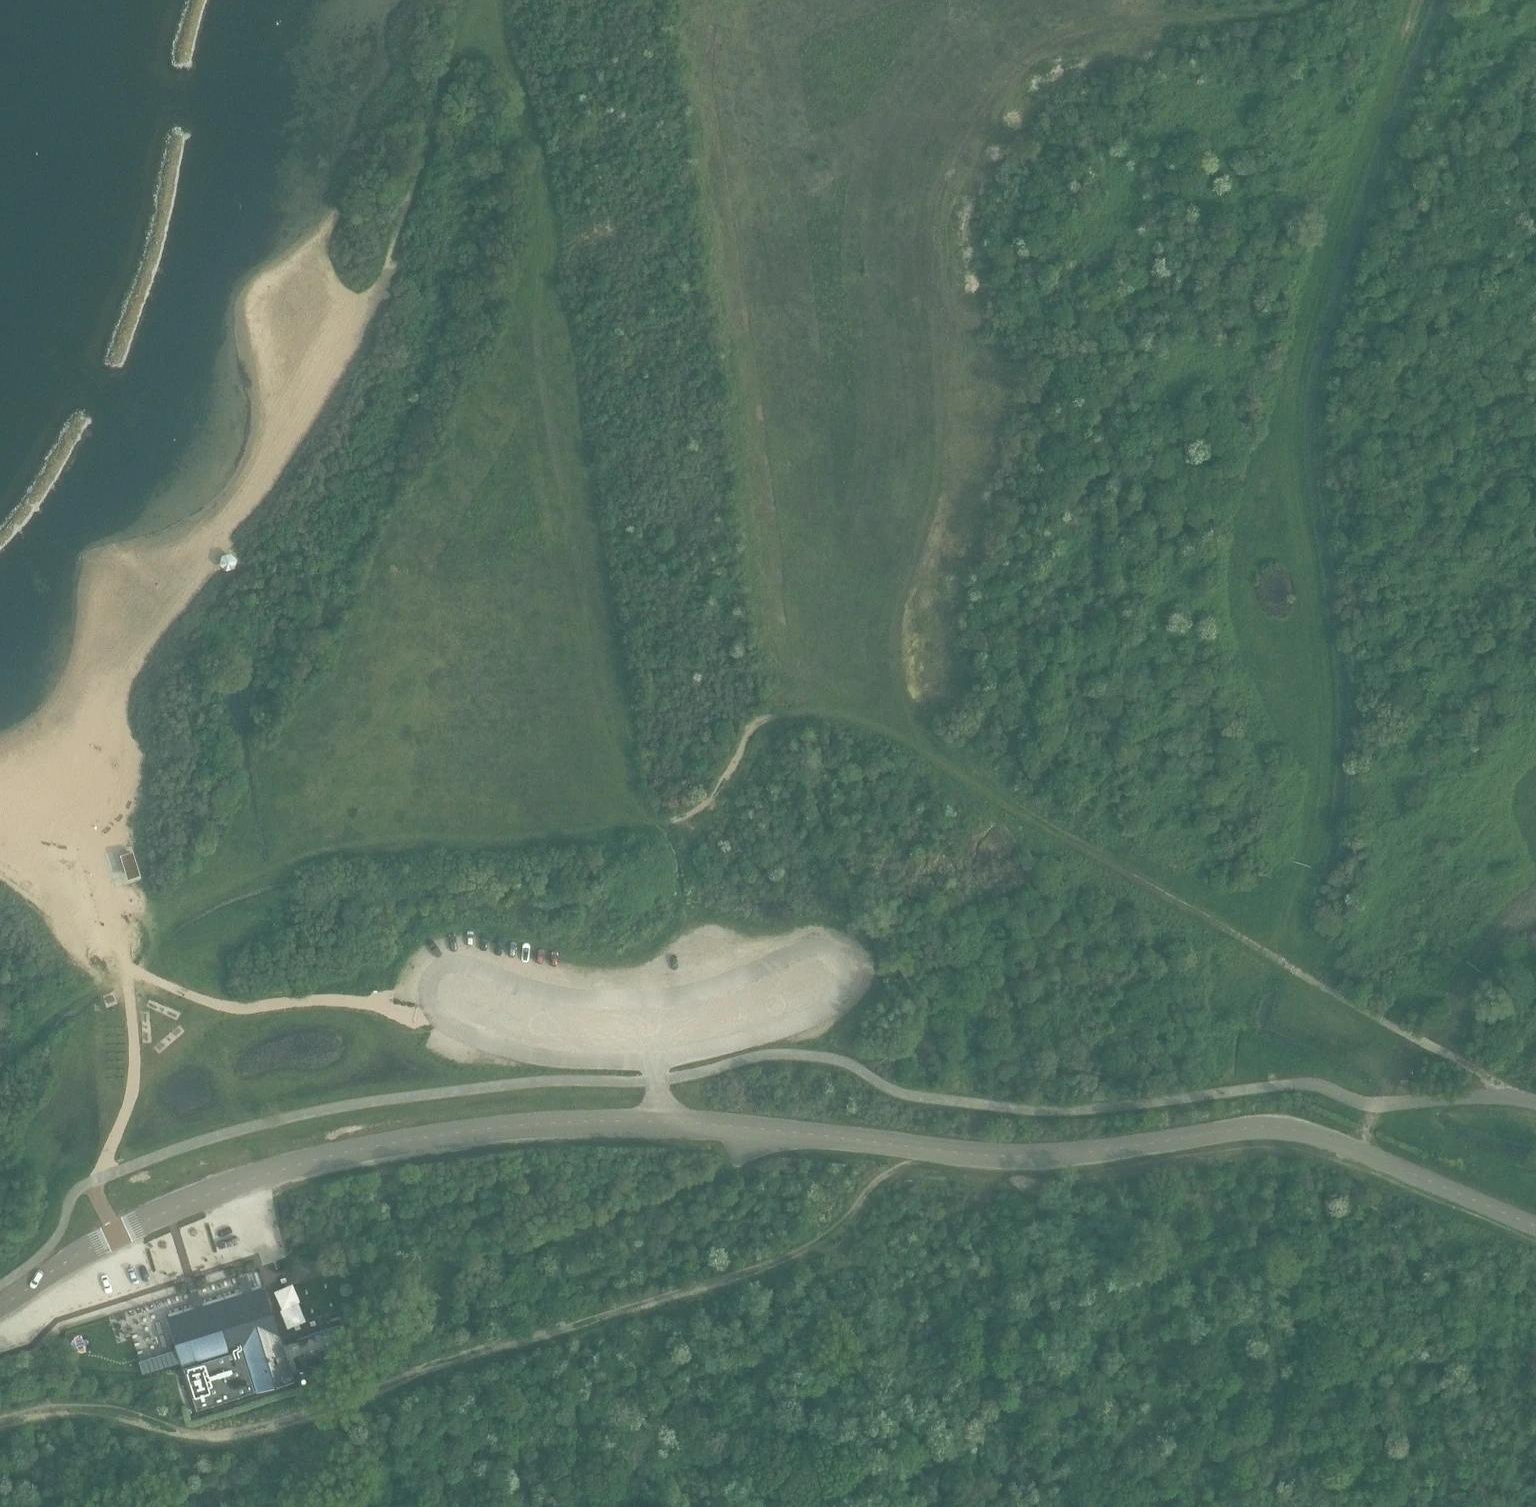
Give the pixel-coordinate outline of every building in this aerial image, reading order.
[(133,853),(123,856),(129,876),(139,873),(133,853)] [(279,1209),(281,1215),(288,1213),(286,1207),(279,1209)] [(178,1349),(140,1361),(144,1372),(181,1360),(184,1367),(183,1367),(197,1410),(199,1409),(255,1392),(255,1391),(258,1390),(258,1391),(292,1380),(285,1356),(264,1288),(253,1292),(252,1292),(251,1288),(243,1290),(245,1294),(244,1294),(241,1295),(204,1307),(203,1307),(202,1303),(194,1306),(195,1310),(184,1313),(169,1318),(178,1349)] [(319,1350),(300,1356),(305,1372),(324,1366),(319,1350)]
